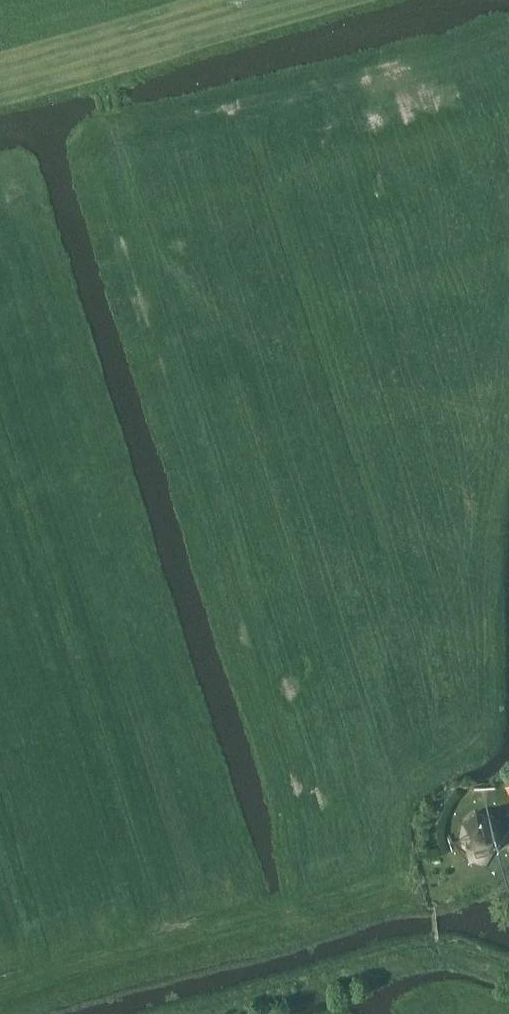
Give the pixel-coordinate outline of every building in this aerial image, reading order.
[(493,813),(477,811),(464,821),(462,837),(472,850),(488,852),(501,842),(503,826),(493,813)]
